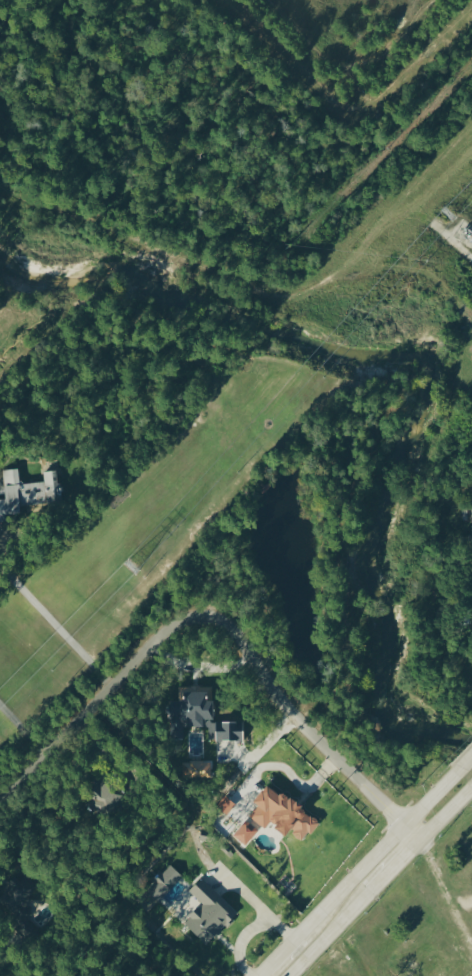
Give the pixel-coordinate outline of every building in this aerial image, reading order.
[(58,474),(47,475),(48,485),(24,486),(22,472),(6,473),(7,489),(0,490),(0,523),(9,522),(9,519),(26,517),(26,509),(60,507),(58,474)] [(193,781),(213,780),(213,764),(193,764),(193,781)] [(323,825),(287,795),(285,798),(272,787),(257,806),(259,808),(250,820),(266,832),(272,825),(290,840),(293,836),(305,846),(323,825)] [(103,820),(133,814),(129,796),(100,802),(102,813),(102,814),(103,820)] [(241,916),(203,881),(191,894),(205,907),(186,927),(210,950),(241,916)]
